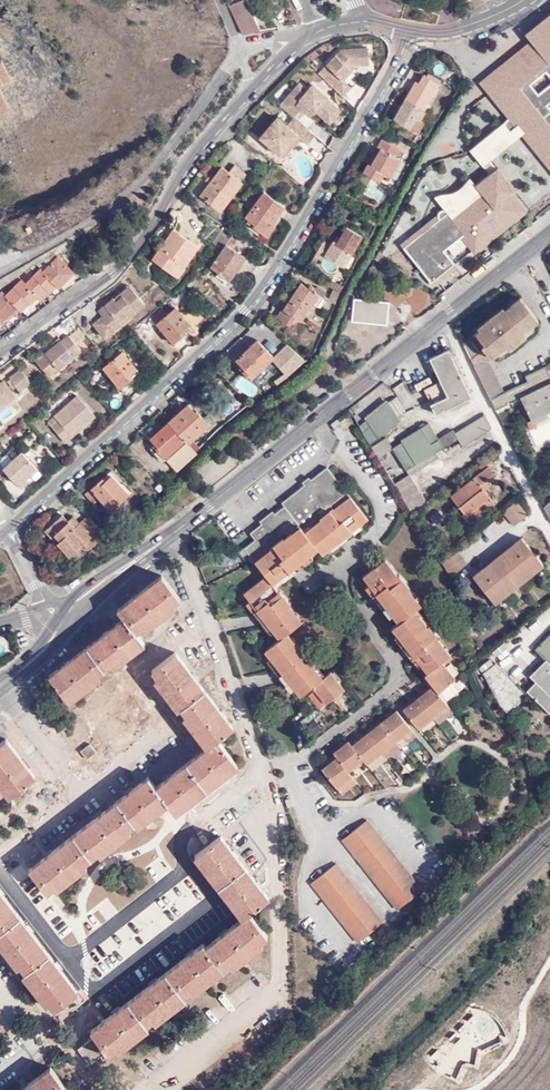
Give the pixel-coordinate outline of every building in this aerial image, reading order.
[(260,30),(246,0),(242,0),(229,6),(242,32),(260,30)] [(177,3),(173,9),(181,15),(186,9),(177,3)] [(480,81),(549,168),(549,17),(528,33),(532,41),(480,81)] [(319,73),(343,96),(352,87),(344,79),(351,72),(349,68),(351,66),(357,66),(369,65),(368,47),(342,49),(319,73)] [(12,101),(0,81),(12,75),(1,58),(0,58),(0,109),(12,101)] [(438,85),(423,77),(418,83),(415,82),(394,119),(418,134),(425,123),(422,121),(418,119),(423,111),(438,85)] [(298,83),(279,105),(294,117),(301,109),(304,111),(310,105),(315,109),(314,110),(329,122),(339,109),(325,98),(326,96),(311,84),(306,90),(298,83)] [(309,116),(314,110),(315,109),(310,105),(304,111),(309,116)] [(427,113),(423,111),(418,119),(422,121),(427,113)] [(307,144),(315,134),(295,118),(287,127),(277,118),(260,139),(281,156),(297,136),(300,138),(307,144)] [(462,140),(463,131),(450,128),(443,137),(462,140)] [(470,142),(472,132),(463,131),(462,140),(470,142)] [(284,159),(300,138),(297,136),(281,156),(284,159)] [(382,138),(377,147),(379,149),(371,165),(368,163),(363,172),(378,181),(382,173),(389,177),(400,160),(395,157),(400,149),(382,138)] [(379,149),(377,147),(368,163),(371,165),(379,149)] [(218,210),(240,181),(245,172),(234,164),(229,173),(223,169),(216,178),(213,177),(198,196),(218,210)] [(499,169),(400,243),(433,286),(531,211),(499,169)] [(243,183),(240,181),(218,210),(222,213),(243,183)] [(271,224),(272,222),(284,206),(265,192),(247,217),(256,223),(254,226),(262,232),(269,223),(271,224)] [(276,225),(272,222),(271,224),(269,223),(262,232),(267,235),(276,225)] [(363,235),(347,226),(340,237),(336,235),(331,244),(323,239),(314,255),(323,260),(325,255),(344,266),(363,235)] [(232,248),(240,236),(226,227),(210,251),(219,257),(212,267),(220,272),(219,274),(230,282),(247,258),(232,248)] [(174,230),(168,239),(170,240),(167,245),(165,243),(154,259),(178,277),(199,246),(174,230)] [(45,271),(65,291),(72,284),(68,279),(75,272),(54,252),(50,257),(54,261),(45,271)] [(58,298),(65,291),(45,271),(42,269),(27,284),(39,296),(43,300),(52,291),(58,298)] [(30,305),(39,296),(27,284),(24,281),(8,296),(30,318),(37,312),(30,305)] [(332,281),(329,286),(340,292),(343,287),(332,281)] [(128,297),(137,290),(132,284),(123,291),(125,294),(128,297)] [(327,293),(317,287),(316,289),(311,285),(309,288),(301,284),(284,310),(283,310),(281,313),(277,318),(290,326),(296,318),(301,322),(313,304),(317,307),(327,293)] [(413,286),(407,297),(429,307),(434,297),(413,286)] [(147,303),(137,290),(128,297),(125,294),(118,300),(115,298),(114,297),(100,309),(105,315),(95,322),(107,335),(123,322),(120,318),(128,312),(131,316),(147,303)] [(339,293),(334,290),(329,301),(335,303),(339,293)] [(118,300),(125,294),(123,291),(115,298),(118,300)] [(30,318),(8,296),(5,292),(0,297),(0,320),(1,321),(4,323),(13,315),(23,326),(30,318)] [(482,347),(472,335),(462,344),(489,399),(490,398),(503,392),(488,361),(504,348),(511,342),(514,345),(523,338),(520,334),(538,320),(519,297),(502,311),(477,332),(486,343),(482,347)] [(388,302),(354,298),(351,320),(385,324),(388,302)] [(473,328),(477,332),(502,311),(499,307),(473,328)] [(176,310),(157,327),(174,344),(186,333),(184,330),(190,324),(176,310)] [(123,322),(131,316),(128,312),(120,318),(123,322)] [(322,328),(310,320),(307,324),(319,332),(322,328)] [(88,333),(83,326),(71,335),(77,342),(88,333)] [(77,342),(71,335),(47,352),(46,352),(37,359),(50,375),(60,367),(76,355),(83,350),(77,342)] [(257,339),(236,359),(245,368),(242,371),(251,379),(274,357),(257,339)] [(507,352),(514,345),(511,342),(504,348),(507,352)] [(469,398),(446,350),(428,359),(439,381),(422,389),(434,414),(469,398)] [(122,352),(104,367),(120,387),(132,378),(130,375),(137,369),(122,352)] [(76,355),(60,367),(63,372),(79,360),(76,355)] [(519,399),(530,420),(525,422),(529,430),(536,426),(534,422),(545,416),(544,414),(549,411),(549,377),(545,366),(524,376),(526,380),(503,392),(490,398),(489,399),(494,411),(519,399)] [(32,382),(23,369),(11,376),(20,390),(32,382)] [(240,375),(233,384),(252,397),(258,387),(240,375)] [(16,396),(6,380),(0,384),(0,407),(16,396)] [(78,393),(56,414),(59,418),(53,424),(68,440),(75,434),(73,431),(83,423),(84,425),(97,413),(78,393)] [(365,434),(370,444),(403,419),(400,415),(406,410),(396,395),(369,416),(376,425),(365,434)] [(187,439),(191,443),(212,423),(200,409),(197,411),(190,403),(170,421),(187,439)] [(393,448),(409,472),(439,455),(437,449),(458,436),(464,446),(492,428),(485,414),(456,431),(454,427),(437,436),(428,423),(401,438),(403,442),(393,448)] [(376,425),(369,416),(358,425),(365,434),(376,425)] [(187,439),(170,421),(151,437),(156,443),(154,445),(166,458),(187,439)] [(371,446),(377,457),(393,448),(389,436),(371,446)] [(178,472),(197,450),(191,443),(170,461),(178,472)] [(26,476),(37,465),(23,449),(5,466),(23,486),(30,479),(28,477),(26,476)] [(39,467),(37,465),(26,476),(28,477),(39,467)] [(486,466),(450,495),(466,515),(471,510),(477,517),(495,502),(480,484),(485,480),(493,474),(486,466)] [(316,687),(327,699),(344,686),(331,669),(322,674),(310,659),(313,656),(302,642),(298,645),(287,631),(300,619),(287,603),(291,600),(280,586),(277,589),(271,581),(286,569),(289,573),(297,567),(293,562),(315,544),(323,553),(345,535),(347,538),(354,532),(350,529),(365,517),(347,495),(323,467),(279,504),(282,507),(254,529),(260,537),(245,550),(252,558),(265,575),(243,591),(256,608),(252,612),(258,619),(262,615),(279,637),(267,647),(278,663),(274,667),(279,673),(284,670),(302,691),(313,683),(316,687)] [(410,511),(425,499),(409,472),(393,482),(410,511)] [(104,477),(87,492),(96,503),(103,497),(113,509),(131,492),(114,474),(107,480),(104,477)] [(485,480),(480,484),(484,489),(489,485),(485,480)] [(525,513),(515,501),(502,512),(512,524),(525,513)] [(104,529),(91,516),(83,523),(77,516),(72,522),(66,515),(53,528),(64,541),(62,543),(73,556),(87,544),(93,549),(101,542),(95,536),(104,529)] [(105,531),(117,544),(128,533),(116,520),(105,531)] [(64,541),(52,528),(49,531),(61,544),(62,543),(64,541)] [(543,563),(523,537),(473,577),(495,603),(543,563)] [(466,562),(456,549),(441,561),(449,577),(466,562)] [(419,722),(434,710),(447,700),(439,689),(454,677),(442,658),(447,653),(435,637),(438,634),(429,620),(425,622),(414,605),(418,602),(407,586),(410,584),(401,570),(396,573),(384,558),(364,573),(376,589),(372,592),(377,599),(382,596),(398,618),(392,623),(403,639),(400,642),(406,649),(410,646),(427,669),(424,671),(431,682),(405,704),(419,722)] [(180,599),(162,576),(117,611),(123,618),(49,677),(69,703),(102,678),(99,675),(111,666),(113,668),(145,644),(137,634),(142,629),(145,632),(176,608),(173,604),(180,599)] [(535,649),(545,659),(549,664),(549,633),(535,649)] [(218,740),(234,727),(175,653),(151,672),(156,678),(154,680),(179,711),(181,709),(186,715),(182,717),(207,748),(156,787),(148,777),(28,869),(48,894),(54,888),(57,892),(88,867),(86,864),(99,855),(101,858),(132,833),(129,830),(135,826),(138,829),(169,805),(176,814),(239,765),(218,740)] [(536,682),(549,667),(549,664),(545,659),(530,676),(536,682)] [(527,694),(496,663),(483,673),(501,705),(507,713),(527,694)] [(536,682),(527,691),(549,715),(549,667),(536,682)] [(449,698),(463,687),(456,678),(442,689),(449,698)] [(320,705),(327,699),(316,687),(309,691),(320,705)] [(447,700),(434,710),(440,717),(452,707),(447,700)] [(325,765),(339,784),(345,779),(354,772),(350,767),(364,756),(368,760),(382,748),(403,731),(411,724),(397,707),(353,742),(349,737),(335,748),(339,753),(325,765)] [(417,732),(411,724),(403,731),(409,738),(417,732)] [(409,738),(403,731),(382,748),(387,754),(409,738)] [(10,798),(36,777),(6,738),(0,743),(0,786),(10,798)] [(96,752),(91,745),(81,752),(87,760),(96,752)] [(382,748),(368,760),(373,765),(387,754),(382,748)] [(345,779),(349,784),(358,777),(354,772),(345,779)] [(345,779),(339,784),(344,789),(349,784),(345,779)] [(293,807),(290,798),(285,799),(288,808),(293,807)] [(367,821),(342,840),(397,910),(422,890),(367,821)] [(206,947),(203,943),(91,1031),(94,1036),(78,1049),(90,1064),(106,1051),(109,1055),(115,1050),(118,1053),(149,1030),(146,1026),(153,1021),(156,1024),(187,1001),(184,997),(191,992),(193,996),(230,967),(233,969),(264,945),(261,942),(268,937),(250,914),(269,899),(220,836),(194,857),(242,918),(206,947)] [(383,923),(337,864),(311,884),(358,943),(383,923)] [(18,969),(20,966),(25,972),(22,974),(46,1006),(49,1003),(54,1010),(78,991),(0,891),(0,945),(18,969)] [(479,1058),(476,1052),(508,1035),(495,1010),(423,1049),(440,1080),(479,1058)] [(50,1067),(20,1089),(68,1089),(50,1067)]
